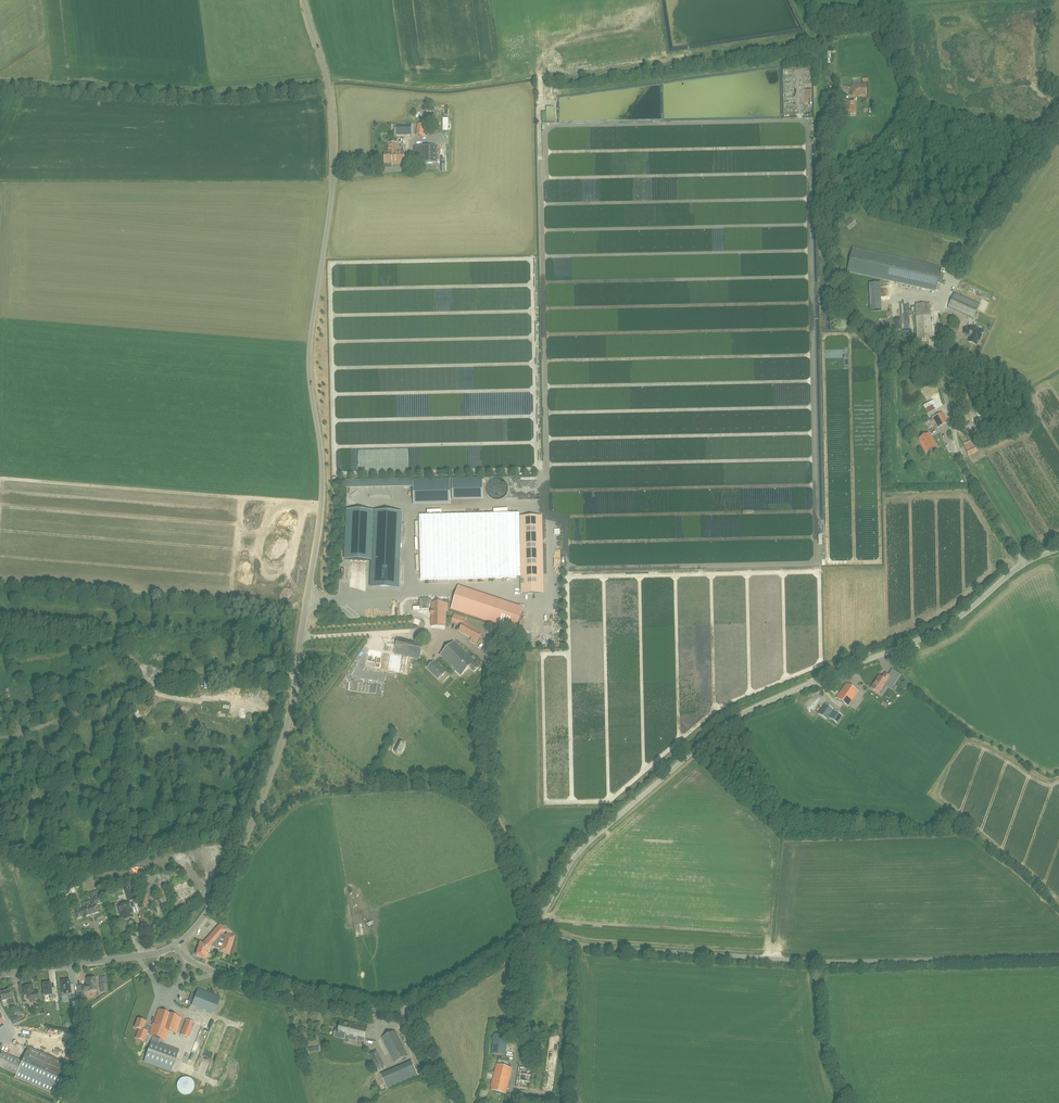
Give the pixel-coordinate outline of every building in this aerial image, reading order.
[(856,94),(856,95),(866,95),(866,85),(852,86),(852,94),(856,94)] [(844,100),(844,113),(856,114),(856,101),(844,100)] [(546,107),(547,112),(542,112),(542,122),(555,122),(555,107),(546,107)] [(423,136),(425,125),(418,123),(415,135),(423,136)] [(397,135),(411,135),(411,125),(397,125),(397,135)] [(397,146),(388,146),(388,152),(385,152),(385,163),(386,163),(386,168),(392,168),(392,163),(404,163),(404,151),(397,151),(397,146)] [(436,146),(414,146),(414,163),(437,163),(436,146)] [(851,218),(844,224),(849,230),(856,224),(851,218)] [(939,276),(941,267),(852,248),(847,272),(935,291),(937,282),(942,283),(943,277),(939,276)] [(880,283),(869,284),(870,311),(881,310),(880,283)] [(980,304),(955,293),(948,308),(973,319),(980,304)] [(917,339),(932,338),(930,303),(915,304),(917,339)] [(972,326),(971,329),(966,327),(963,334),(969,337),(967,342),(977,346),(979,340),(983,331),(972,326)] [(938,415),(932,418),(938,428),(943,425),(938,415)] [(937,437),(943,436),(942,434),(947,433),(946,428),(936,431),(937,437)] [(925,453),(937,447),(929,433),(918,440),(925,453)] [(347,488),(414,487),(414,480),(413,478),(347,480),(347,488)] [(489,495),(492,497),(495,499),(498,499),(502,498),(505,496),(507,493),(508,490),(508,486),(507,483),(504,481),(502,479),(499,478),(495,478),(492,479),(490,481),(488,483),(487,486),(486,490),(487,493),(489,495)] [(482,479),(452,479),(453,501),(482,500),(482,479)] [(414,487),(414,505),(450,504),(449,480),(414,480),(414,487)] [(511,517),(511,513),(419,515),(421,579),(521,577),(522,593),(543,593),(542,516),(511,517)] [(347,516),(345,560),(372,561),(371,582),(383,583),(382,584),(387,585),(387,583),(399,584),(402,518),(347,516)] [(515,631),(522,613),(457,591),(451,609),(515,631)] [(421,599),(421,610),(431,610),(430,598),(421,599)] [(432,603),(431,625),(436,626),(440,626),(445,626),(445,611),(445,603),(432,603)] [(451,621),(463,625),(464,622),(465,622),(466,618),(454,614),(451,621)] [(465,622),(464,622),(463,625),(460,630),(472,637),(470,640),(476,643),(482,631),(465,622)] [(459,676),(460,675),(461,676),(469,667),(474,672),(479,667),(454,642),(440,655),(455,670),(454,671),(459,676)] [(490,642),(482,652),(490,659),(495,653),(492,651),(496,646),(490,642)] [(409,652),(395,650),(370,645),(366,666),(405,673),(408,657),(409,652)] [(434,661),(427,668),(438,679),(445,672),(434,661)] [(893,670),(888,676),(885,674),(882,678),(879,676),(876,681),(880,683),(882,680),(883,681),(882,682),(885,684),(888,686),(888,687),(891,689),(900,675),(893,670)] [(888,686),(885,684),(882,682),(883,681),(882,680),(880,683),(876,681),(871,688),(882,695),(888,686)] [(848,706),(858,692),(846,684),(836,698),(848,706)] [(230,710),(231,703),(222,703),(221,708),(217,708),(216,714),(230,715),(231,710),(230,710)] [(826,719),(833,710),(825,704),(819,714),(826,719)] [(838,723),(843,716),(834,710),(829,718),(838,723)] [(397,740),(393,749),(394,752),(398,754),(401,753),(405,744),(405,741),(400,739),(397,740)] [(154,875),(129,881),(134,897),(139,896),(141,896),(142,901),(137,902),(143,927),(148,929),(156,927),(154,919),(158,918),(157,914),(149,916),(147,908),(150,903),(163,899),(160,888),(149,891),(151,886),(148,885),(150,885),(153,886),(158,885),(157,883),(161,882),(160,878),(159,877),(158,874),(154,875)] [(134,900),(129,887),(124,889),(129,902),(134,900)] [(93,905),(83,908),(83,909),(80,910),(80,909),(75,911),(77,918),(82,917),(82,916),(85,915),(85,916),(85,917),(86,917),(86,916),(98,912),(99,912),(96,904),(102,902),(100,895),(99,896),(91,898),(92,900),(93,905)] [(129,902),(118,906),(121,918),(124,917),(124,920),(133,917),(130,909),(131,909),(129,902)] [(229,953),(235,937),(226,934),(226,936),(222,934),(226,930),(219,925),(203,943),(200,942),(196,955),(207,958),(209,952),(210,952),(212,947),(221,950),(221,951),(229,953)] [(81,985),(82,992),(88,991),(97,990),(95,977),(86,979),(87,985),(81,985)] [(69,999),(75,998),(74,990),(70,990),(70,985),(69,981),(68,980),(65,980),(65,982),(62,982),(64,995),(68,994),(69,999)] [(51,991),(51,988),(50,983),(49,982),(46,983),(46,984),(43,984),(45,996),(49,995),(50,999),(56,998),(55,991),(51,991)] [(26,1000),(27,1000),(30,999),(30,1002),(40,1000),(38,992),(35,993),(33,992),(32,986),(24,987),(26,995),(25,996),(24,996),(24,997),(24,998),(24,999),(25,999),(26,1000)] [(214,1014),(220,997),(198,989),(192,1005),(191,1005),(214,1014)] [(14,1004),(11,994),(10,995),(9,990),(0,993),(0,994),(2,1001),(7,1000),(9,1005),(14,1004)] [(138,1019),(135,1028),(139,1029),(136,1038),(144,1041),(146,1034),(149,1034),(148,1035),(153,1036),(152,1040),(151,1040),(144,1061),(171,1071),(179,1050),(159,1043),(160,1039),(165,1041),(168,1031),(176,1034),(182,1018),(158,1009),(153,1024),(152,1023),(151,1026),(145,1023),(145,1022),(138,1019)] [(18,1015),(10,1019),(13,1025),(20,1021),(18,1015)] [(189,1038),(195,1023),(186,1019),(180,1035),(189,1038)] [(345,1039),(345,1037),(364,1041),(367,1027),(341,1021),(339,1030),(336,1029),(334,1037),(345,1039)] [(394,1063),(408,1056),(395,1031),(382,1038),(394,1063)] [(492,1054),(505,1055),(508,1035),(494,1033),(492,1054)] [(543,1090),(554,1091),(561,1036),(550,1034),(543,1090)] [(55,1095),(68,1065),(28,1048),(15,1077),(55,1095)] [(376,1051),(370,1054),(379,1071),(385,1068),(380,1058),(376,1051)] [(417,1051),(413,1053),(420,1067),(424,1065),(417,1051)] [(21,1061),(1,1052),(0,1055),(0,1067),(15,1074),(21,1061)] [(381,1074),(383,1078),(387,1089),(418,1076),(413,1065),(411,1061),(381,1074)] [(493,1077),(509,1081),(512,1069),(496,1064),(493,1077)] [(530,1088),(533,1068),(519,1066),(516,1086),(530,1088)] [(178,1091),(181,1094),(184,1095),(187,1095),(190,1094),(192,1092),(194,1089),(195,1086),(194,1083),(193,1080),(190,1078),(187,1077),(184,1077),(181,1078),(179,1080),(177,1082),(177,1085),(177,1089),(178,1091)] [(506,1093),(509,1081),(493,1077),(490,1089),(506,1093)]
